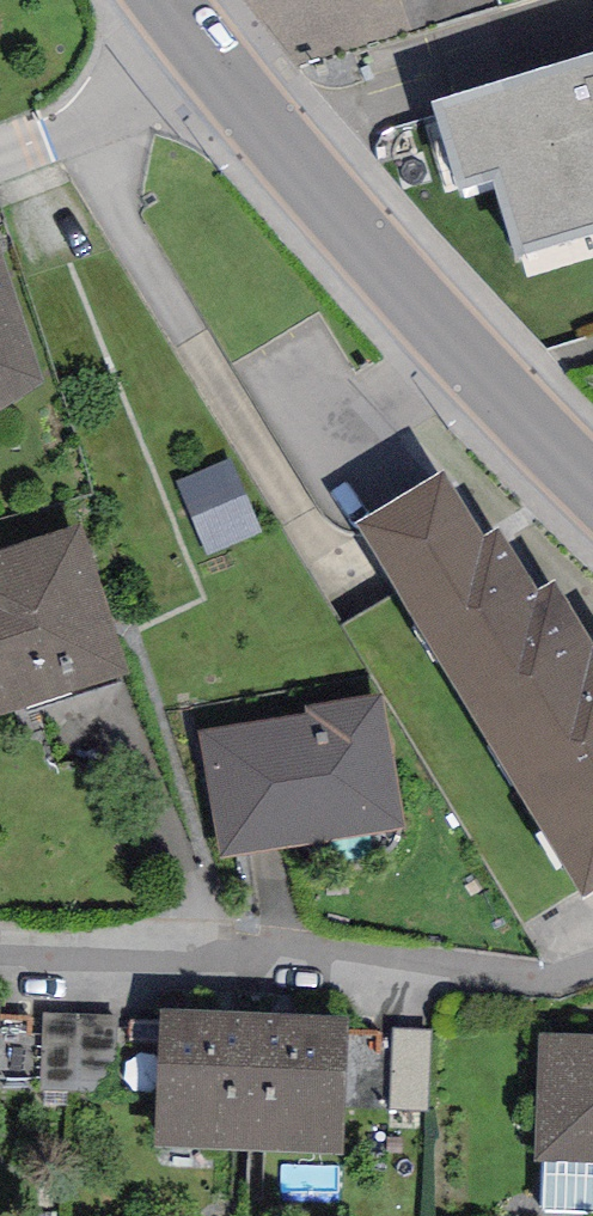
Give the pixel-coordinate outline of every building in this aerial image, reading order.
[(435,111),(461,200),(499,189),(521,264),(592,242),(592,64),(435,111)] [(44,389),(0,247),(0,416),(44,389)] [(357,533),(582,907),(592,901),(592,651),(555,588),(537,599),(500,538),(485,547),(445,481),(357,533)] [(0,557),(0,720),(131,672),(80,531),(0,557)] [(309,721),(201,739),(221,862),(406,831),(384,697),(308,710),(309,721)] [(156,1153),(248,1157),(253,1020),(162,1016),(156,1153)] [(347,1024),(253,1020),(248,1157),(342,1161),(347,1024)] [(539,1040),(536,1164),(592,1165),(592,1042),(539,1040)]
